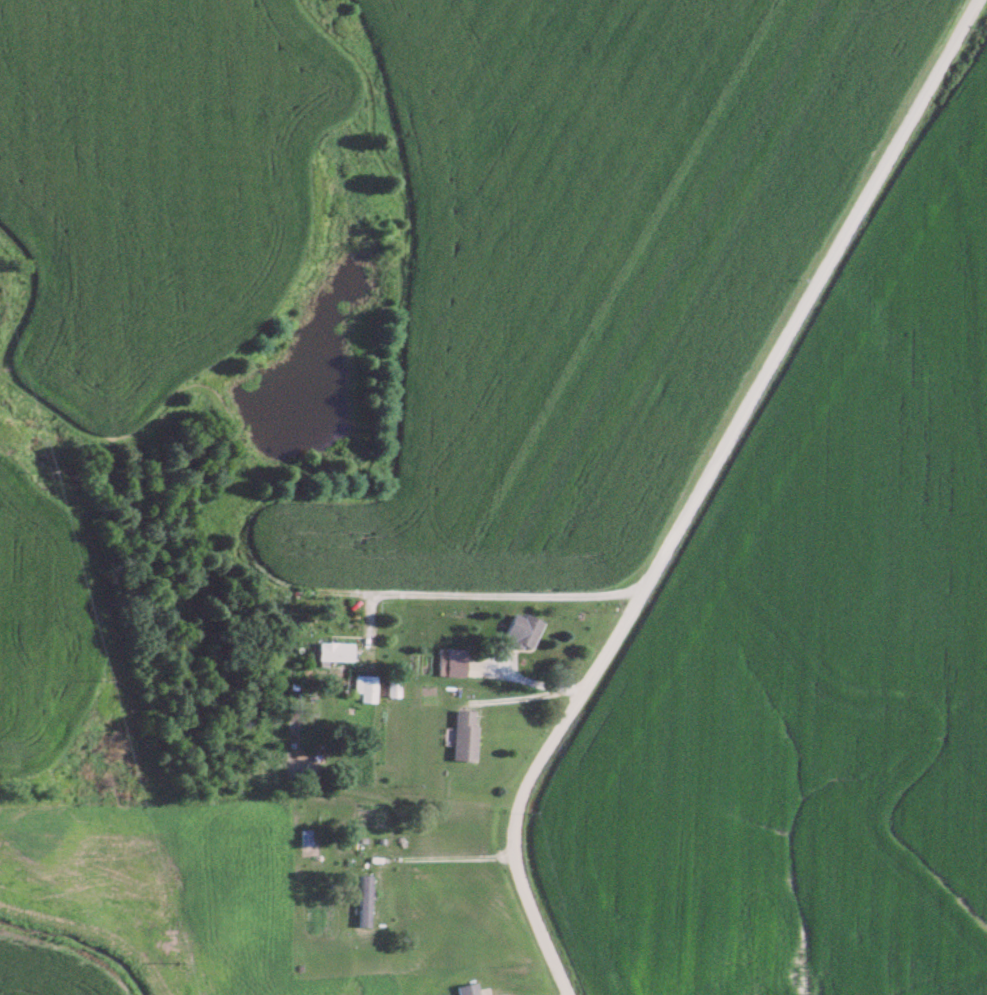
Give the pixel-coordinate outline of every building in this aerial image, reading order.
[(523,614),(522,616),(512,612),(502,639),(530,649),(541,620),(523,614)] [(349,661),(350,642),(315,642),(315,660),(349,661)] [(437,648),(437,674),(443,674),(443,667),(464,667),(464,649),(437,648)] [(351,692),(358,692),(358,701),(373,702),(374,675),(352,675),(351,692)] [(385,696),(397,696),(398,678),(385,677),(385,696)] [(474,761),(475,725),(471,725),(471,710),(453,710),(451,760),(474,761)] [(369,875),(359,875),(357,926),(368,927),(369,875)] [(477,982),(457,986),(459,994),(479,994),(477,982)]
